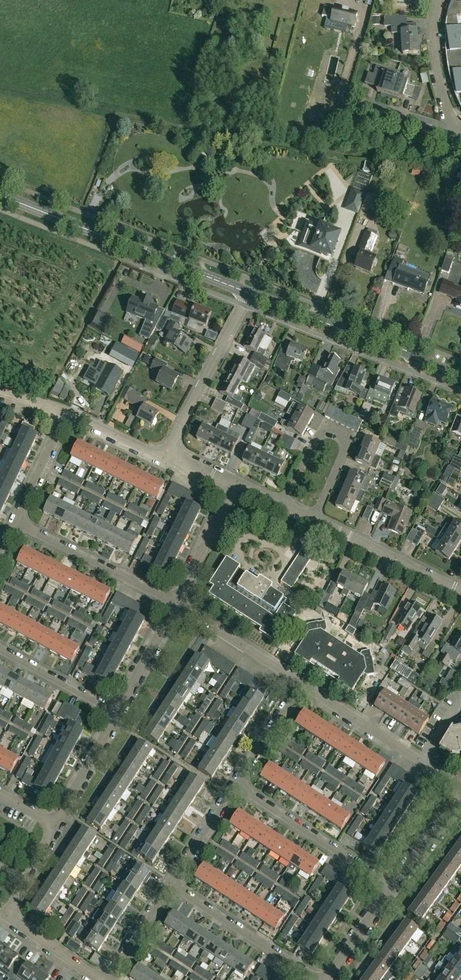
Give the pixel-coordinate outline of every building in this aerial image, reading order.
[(392,10),(408,11),(409,3),(417,5),(418,0),(393,0),(392,10)] [(448,12),(449,12),(449,11),(450,11),(451,17),(457,16),(457,17),(460,16),(460,0),(453,0),(452,2),(450,5),(449,8),(448,12)] [(354,27),(356,14),(348,12),(349,11),(342,10),(342,11),(333,9),(332,15),(331,22),(354,27)] [(406,17),(384,16),(385,23),(384,23),(384,27),(392,27),(392,34),(401,33),(403,54),(418,53),(416,31),(407,32),(406,17)] [(446,24),(445,30),(445,32),(446,32),(446,31),(447,31),(448,41),(460,39),(460,28),(459,28),(457,17),(457,16),(451,17),(447,18),(448,17),(447,17),(446,20),(446,24)] [(446,51),(446,55),(446,59),(447,63),(460,61),(460,39),(448,41),(450,52),(446,52),(446,51)] [(460,83),(460,61),(447,63),(448,67),(448,71),(449,75),(450,75),(450,74),(453,74),(455,84),(460,83)] [(381,95),(390,98),(396,78),(398,72),(376,65),(373,75),(368,73),(365,84),(379,89),(378,93),(381,93),(381,95)] [(417,100),(421,90),(407,85),(408,81),(396,78),(390,98),(399,101),(399,99),(402,100),(404,96),(417,100)] [(352,188),(344,209),(358,215),(366,193),(352,188)] [(368,192),(361,210),(367,213),(368,210),(373,212),(377,201),(375,200),(376,196),(368,192)] [(305,215),(309,204),(304,202),(301,214),(305,215)] [(293,237),(302,239),(305,227),(296,224),(293,237)] [(339,235),(322,229),(321,231),(309,227),(305,236),(306,236),(301,248),(313,253),(314,250),(331,257),(339,235)] [(355,268),(370,274),(376,259),(370,257),(377,238),(365,233),(358,253),(361,254),(355,268)] [(396,256),(404,259),(408,247),(400,244),(396,256)] [(394,283),(423,294),(430,278),(400,267),(402,261),(395,258),(389,275),(396,278),(394,283)] [(441,271),(449,274),(453,262),(452,262),(445,260),(441,271)] [(445,281),(440,293),(447,296),(447,295),(459,299),(456,307),(460,309),(460,290),(454,287),(455,284),(445,281)] [(161,320),(160,320),(155,318),(159,308),(152,306),(153,303),(141,298),(140,301),(133,299),(127,314),(147,322),(144,330),(148,331),(145,339),(150,341),(161,320)] [(190,322),(206,328),(212,314),(196,308),(195,308),(177,301),(172,314),(190,321),(190,322)] [(104,334),(111,320),(98,313),(91,326),(104,334)] [(181,319),(171,315),(169,320),(179,324),(181,319)] [(165,344),(186,355),(193,343),(176,334),(180,328),(170,323),(166,330),(171,333),(165,344)] [(252,359),(266,366),(268,361),(263,358),(266,352),(260,349),(266,337),(254,330),(244,348),(255,354),(252,359)] [(157,340),(151,337),(150,341),(148,344),(154,347),(157,340)] [(139,358),(116,345),(110,356),(134,369),(139,358)] [(289,353),(282,350),(274,369),(283,372),(288,358),(302,364),(307,351),(292,345),(289,353)] [(322,371),(320,370),(316,378),(332,385),(339,370),(337,369),(340,362),(329,356),(322,371)] [(249,364),(239,358),(229,376),(242,383),(246,385),(255,367),(263,371),(266,366),(252,359),(249,364)] [(157,384),(172,392),(180,378),(165,370),(168,365),(157,359),(151,370),(162,375),(157,384)] [(110,397),(122,374),(108,367),(96,389),(110,397)] [(339,389),(361,398),(361,400),(365,402),(369,392),(364,390),(363,390),(360,389),(366,374),(355,370),(350,381),(344,378),(339,389)] [(220,393),(228,398),(225,404),(241,412),(245,406),(233,400),(242,383),(229,376),(220,393)] [(311,377),(306,386),(312,389),(313,387),(324,392),(327,385),(311,377)] [(365,402),(372,405),(377,394),(390,399),(395,386),(381,380),(379,383),(378,384),(373,382),(369,392),(365,402)] [(128,403),(143,411),(137,420),(145,424),(144,426),(150,429),(151,427),(152,428),(159,415),(143,406),(147,399),(128,389),(122,400),(128,403)] [(400,414),(406,416),(408,412),(414,415),(421,396),(406,390),(402,401),(397,398),(389,417),(397,420),(400,414)] [(278,398),(289,404),(292,398),(281,392),(278,398)] [(216,400),(214,405),(225,410),(227,405),(216,400)] [(426,423),(436,427),(438,422),(446,425),(452,408),(451,409),(434,402),(434,401),(433,401),(427,418),(428,418),(426,423)] [(294,419),(294,420),(308,427),(314,416),(293,404),(287,415),(294,419)] [(222,416),(225,410),(214,405),(211,411),(222,416)] [(335,410),(330,407),(325,418),(330,421),(335,410)] [(335,410),(330,421),(336,423),(341,412),(335,410)] [(341,412),(336,423),(341,426),(346,415),(341,412)] [(278,423),(261,414),(258,419),(274,429),(278,423)] [(242,425),(251,430),(256,419),(247,415),(242,425)] [(346,415),(341,426),(347,428),(352,418),(346,415)] [(132,429),(138,419),(131,416),(126,426),(132,429)] [(352,418),(347,428),(352,431),(357,420),(352,418)] [(256,419),(251,430),(256,433),(262,422),(256,419)] [(302,438),(308,427),(294,420),(290,426),(284,422),(281,427),(302,438)] [(352,431),(357,434),(363,423),(357,420),(352,431)] [(456,420),(451,433),(460,437),(460,422),(456,420)] [(35,429),(23,423),(21,430),(23,431),(18,441),(33,448),(38,437),(33,435),(35,429)] [(218,425),(215,432),(209,445),(220,451),(223,445),(226,438),(229,431),(218,425)] [(198,440),(209,445),(215,432),(204,427),(198,440)] [(414,429),(407,446),(408,447),(415,450),(417,445),(422,432),(414,429)] [(387,442),(396,444),(397,437),(389,435),(387,442)] [(293,446),(293,445),(295,441),(284,436),(282,441),(291,445),(293,446)] [(238,443),(226,438),(223,445),(220,451),(231,456),(237,445),(238,443)] [(361,450),(376,457),(380,446),(366,439),(361,450)] [(28,459),(33,448),(18,441),(13,452),(28,459)] [(282,441),(279,446),(290,451),(293,446),(291,445),(282,441)] [(90,448),(79,443),(72,458),(83,463),(90,448)] [(396,445),(395,449),(406,453),(408,447),(407,446),(403,445),(397,443),(396,445)] [(101,453),(90,448),(83,463),(93,468),(101,453)] [(261,454),(250,448),(243,462),(255,467),(255,466),(261,454),(264,448),(261,454)] [(269,465),(272,459),(267,457),(268,453),(268,451),(265,449),(264,448),(261,454),(255,466),(255,467),(266,473),(269,465)] [(361,450),(356,462),(371,468),(376,457),(361,450)] [(28,459),(13,452),(8,463),(23,470),(28,459)] [(111,459),(101,453),(93,468),(104,474),(111,459)] [(269,465),(266,473),(277,478),(284,465),(278,462),(280,458),(274,455),(272,459),(269,465)] [(455,456),(452,462),(460,466),(460,459),(455,456)] [(122,464),(111,459),(104,474),(115,479),(122,464)] [(449,468),(460,474),(460,473),(460,466),(452,462),(449,468)] [(18,480),(23,470),(8,463),(3,473),(18,480)] [(133,470),(122,464),(115,479),(125,484),(133,470)] [(125,484),(136,490),(143,475),(133,470),(125,484)] [(75,476),(65,471),(63,476),(73,481),(75,476)] [(18,480),(3,473),(0,479),(0,485),(13,491),(18,480)] [(351,473),(346,484),(361,491),(366,493),(371,482),(351,473)] [(384,474),(382,480),(393,484),(395,478),(384,474)] [(154,480),(143,475),(136,490),(147,495),(154,480)] [(85,481),(75,476),(73,481),(83,486),(85,481)] [(71,485),(61,480),(58,485),(68,490),(71,485)] [(147,495),(157,500),(165,486),(154,480),(147,495)] [(382,480),(379,486),(390,490),(393,484),(382,480)] [(86,488),(95,492),(98,487),(89,482),(86,488)] [(168,494),(173,496),(178,486),(173,483),(168,494)] [(346,484),(341,495),(356,502),(361,504),(366,493),(361,491),(346,484)] [(7,502),(13,491),(0,485),(0,498),(7,502)] [(68,490),(78,495),(81,490),(71,485),(68,490)] [(173,496),(179,499),(184,488),(178,486),(173,496)] [(106,491),(98,487),(95,492),(104,497),(106,491)] [(189,491),(184,488),(179,499),(184,502),(189,491)] [(187,503),(187,504),(189,505),(195,494),(189,491),(184,502),(187,503)] [(81,497),(90,501),(93,496),(84,492),(81,497)] [(107,499),(116,503),(119,498),(110,493),(107,499)] [(195,494),(189,505),(195,507),(200,497),(195,494)] [(441,506),(445,501),(434,494),(430,499),(441,506)] [(351,514),(356,502),(341,495),(336,507),(351,514)] [(102,500),(93,496),(90,501),(99,506),(102,500)] [(168,508),(172,499),(167,496),(162,505),(168,508)] [(44,513),(55,518),(62,504),(51,498),(44,513)] [(128,502),(119,498),(116,503),(125,508),(128,502)] [(375,511),(381,513),(386,502),(380,499),(375,511)] [(430,499),(427,504),(438,511),(441,506),(430,499)] [(114,507),(105,502),(103,508),(112,512),(114,507)] [(402,536),(411,513),(387,503),(383,514),(393,518),(388,530),(402,536)] [(73,509),(62,504),(55,518),(66,524),(73,509)] [(140,508),(131,504),(129,509),(137,514),(140,508)] [(202,511),(195,507),(189,505),(187,504),(182,514),(196,522),(202,511)] [(162,505),(158,514),(163,516),(168,508),(162,505)] [(112,512),(121,516),(123,511),(114,507),(112,512)] [(374,510),(368,507),(363,519),(369,521),(374,510)] [(137,514),(146,518),(149,513),(140,508),(137,514)] [(66,524),(76,529),(84,515),(73,509),(66,524)] [(136,517),(127,513),(124,518),(133,523),(136,517)] [(191,532),(196,522),(182,514),(176,525),(191,532)] [(94,520),(84,515),(76,529),(87,534),(94,520)] [(148,524),(136,517),(133,523),(146,529),(148,524)] [(156,517),(152,526),(157,529),(161,520),(156,517)] [(87,534),(98,540),(105,525),(94,520),(87,534)] [(455,522),(453,526),(451,525),(450,527),(446,525),(443,529),(449,532),(460,540),(460,526),(455,522)] [(108,545),(116,531),(105,525),(98,540),(108,545)] [(176,525),(171,536),(185,543),(191,532),(176,525)] [(152,538),(157,529),(152,526),(147,535),(152,538)] [(418,533),(412,544),(417,547),(426,533),(417,528),(416,531),(418,533)] [(455,551),(460,542),(460,540),(449,532),(443,529),(437,539),(442,542),(442,543),(455,551)] [(418,533),(416,531),(413,530),(406,540),(412,544),(418,533)] [(108,545),(119,551),(126,536),(116,531),(108,545)] [(119,551),(130,556),(137,542),(126,536),(119,551)] [(180,554),(185,543),(171,536),(166,547),(180,554)] [(140,549),(147,551),(146,550),(151,541),(145,539),(140,549)] [(442,543),(436,553),(449,561),(455,551),(442,543)] [(175,565),(180,554),(166,547),(160,557),(175,565)] [(314,555),(303,548),(281,582),(292,589),(314,555)] [(169,576),(175,565),(160,557),(158,562),(146,556),(148,551),(147,551),(140,549),(135,559),(142,562),(141,564),(154,571),(156,569),(169,576)] [(36,555),(25,550),(18,565),(28,570),(36,555)] [(47,561),(36,555),(28,570),(39,575),(47,561)] [(287,601),(275,593),(271,590),(272,588),(259,580),(259,581),(247,574),(246,577),(237,571),(240,567),(226,558),(209,585),(214,588),(209,595),(261,629),(259,632),(273,641),(283,625),(287,628),(296,614),(283,606),(287,601)] [(47,561),(39,575),(50,581),(57,566),(47,561)] [(68,571),(57,566),(50,581),(61,586),(68,571)] [(79,577),(68,571),(61,586),(71,591),(79,577)] [(344,590),(341,595),(347,598),(349,593),(356,579),(344,573),(337,587),(344,590)] [(79,577),(71,591),(82,597),(89,582),(79,577)] [(22,584),(13,579),(10,584),(19,589),(22,584)] [(349,593),(362,599),(368,585),(356,579),(349,593)] [(100,587),(89,582),(82,597),(93,602),(100,587)] [(19,589),(28,594),(31,588),(22,584),(19,589)] [(16,591),(7,587),(4,592),(13,597),(16,591)] [(111,593),(100,587),(93,602),(103,608),(111,593)] [(395,593),(383,587),(377,599),(372,596),(365,611),(370,614),(374,605),(387,611),(395,593)] [(43,595),(34,590),(31,595),(40,600),(43,595)] [(13,597),(22,602),(25,596),(16,591),(13,597)] [(112,604),(117,607),(123,596),(118,593),(112,604)] [(324,610),(331,596),(326,594),(319,608),(324,610)] [(52,599),(43,595),(40,600),(49,605),(52,599)] [(128,599),(123,596),(117,607),(122,609),(128,599)] [(25,603),(34,608),(37,603),(28,598),(25,603)] [(133,602),(128,599),(122,609),(128,612),(133,602)] [(64,606),(55,601),(53,607),(61,611),(64,606)] [(128,612),(131,614),(133,615),(139,604),(133,602),(128,612)] [(46,608),(37,603),(34,608),(43,613),(46,608)] [(403,619),(399,626),(408,632),(412,625),(412,624),(416,617),(420,619),(423,614),(420,612),(421,610),(410,603),(400,618),(403,619)] [(139,604),(133,615),(138,618),(144,607),(139,604)] [(73,610),(64,606),(61,611),(70,616),(73,610)] [(111,617),(116,609),(111,606),(106,614),(111,617)] [(58,614),(49,609),(46,615),(55,619),(58,614)] [(16,615),(6,610),(0,620),(0,625),(9,630),(16,615)] [(76,612),(74,617),(83,622),(85,617),(76,612)] [(355,613),(349,626),(355,629),(361,616),(355,613)] [(64,624),(67,619),(58,614),(55,619),(64,624)] [(106,614),(101,623),(106,626),(111,617),(106,614)] [(139,632),(145,622),(138,618),(133,615),(131,614),(125,624),(139,632)] [(9,630),(19,635),(27,621),(16,615),(9,630)] [(419,625),(412,636),(419,641),(428,646),(433,637),(442,624),(437,621),(438,619),(433,616),(432,618),(431,617),(424,629),(419,625)] [(94,622),(85,617),(83,622),(92,627),(94,622)] [(37,627),(27,621),(19,635),(30,641),(37,627)] [(67,626),(76,631),(79,626),(70,621),(67,626)] [(327,630),(325,622),(319,624),(318,623),(308,625),(308,626),(301,627),(303,636),(306,638),(294,655),(309,665),(311,661),(339,679),(337,683),(352,692),(363,674),(367,677),(375,675),(373,668),(374,668),(372,658),(371,658),(370,651),(362,653),(360,656),(325,633),(327,630)] [(134,643),(139,632),(125,624),(119,635),(134,643)] [(390,624),(383,638),(389,642),(396,627),(390,624)] [(88,630),(79,626),(76,631),(85,636),(88,630)] [(100,638),(105,629),(99,626),(94,635),(100,638)] [(30,641),(40,647),(48,633),(37,627),(30,641)] [(51,653),(59,638),(48,633),(40,647),(51,653)] [(456,657),(458,653),(460,655),(460,635),(458,634),(450,647),(447,645),(444,650),(456,657)] [(95,647),(96,645),(100,638),(94,635),(90,644),(95,647)] [(128,653),(133,645),(134,643),(119,635),(114,646),(128,653)] [(412,636),(411,636),(404,646),(413,652),(419,641),(412,636)] [(51,653),(61,658),(69,644),(59,638),(51,653)] [(72,664),(80,650),(69,644),(61,658),(72,664)] [(122,664),(128,653),(114,646),(108,656),(122,664)] [(82,657),(89,659),(88,659),(93,650),(88,647),(82,657)] [(206,647),(199,657),(204,660),(211,650),(206,647)] [(211,650),(204,660),(209,663),(216,653),(211,650)] [(216,653),(209,663),(210,664),(214,667),(221,657),(216,653)] [(197,655),(190,666),(204,674),(210,664),(209,663),(204,660),(199,657),(197,655)] [(439,663),(445,666),(450,658),(444,655),(439,663)] [(108,656),(102,667),(116,674),(122,664),(108,656)] [(96,680),(97,678),(96,677),(100,671),(88,664),(90,660),(89,659),(82,657),(77,667),(84,670),(83,673),(96,680)] [(214,667),(219,670),(226,660),(221,657),(214,667)] [(219,670),(224,673),(231,663),(226,660),(219,670)] [(395,662),(390,670),(414,685),(420,677),(395,662)] [(236,666),(231,663),(224,673),(229,677),(236,666)] [(190,666),(184,675),(197,684),(204,674),(190,666)] [(111,685),(116,674),(102,667),(100,671),(96,677),(97,678),(111,685)] [(244,672),(239,668),(232,679),(237,682),(244,672)] [(0,669),(0,670),(0,687),(3,689),(11,675),(0,669)] [(450,684),(457,674),(451,670),(445,681),(450,684)] [(237,682),(242,685),(249,675),(244,672),(237,682)] [(3,689),(14,695),(22,680),(11,675),(3,689)] [(177,685),(191,694),(197,684),(184,675),(177,685)] [(222,687),(228,678),(223,675),(217,683),(222,687)] [(247,688),(254,678),(249,675),(242,685),(246,688),(247,688)] [(251,691),(252,692),(259,682),(254,678),(247,688),(251,691)] [(397,684),(402,687),(405,682),(400,679),(397,684)] [(32,686),(22,680),(14,695),(24,700),(32,686)] [(231,692),(236,684),(231,680),(226,688),(231,692)] [(257,695),(264,685),(259,682),(252,692),(257,695)] [(375,707),(386,714),(395,699),(385,692),(389,686),(383,682),(375,695),(380,699),(375,707)] [(411,686),(405,682),(402,687),(408,691),(411,686)] [(217,683),(212,692),(217,695),(222,687),(217,683)] [(177,685),(171,695),(184,704),(191,694),(177,685)] [(262,698),(269,688),(264,685),(257,695),(262,698)] [(43,692),(32,686),(24,700),(35,706),(43,692)] [(226,688),(220,697),(225,700),(231,692),(226,688)] [(258,710),(264,700),(262,698),(257,695),(252,692),(251,691),(247,688),(246,688),(239,697),(244,701),(258,710)] [(35,706),(45,712),(53,698),(43,692),(35,706)] [(420,698),(425,702),(428,697),(423,693),(420,698)] [(171,695),(164,705),(178,714),(184,704),(171,695)] [(210,695),(204,703),(209,707),(215,698),(210,695)] [(433,700),(428,697),(425,702),(430,705),(433,700)] [(406,706),(395,699),(386,714),(397,721),(406,706)] [(218,712),(223,704),(218,700),(213,708),(218,712)] [(258,710),(244,701),(238,711),(251,720),(258,710)] [(204,703),(199,712),(204,715),(209,707),(204,703)] [(52,714),(58,718),(64,707),(58,704),(52,714)] [(65,704),(64,707),(58,718),(80,729),(87,716),(65,704)] [(171,724),(178,714),(164,705),(158,715),(171,724)] [(397,721),(408,728),(418,713),(406,706),(397,721)] [(213,708),(207,717),(212,720),(218,712),(213,708)] [(231,721),(245,730),(251,720),(238,711),(231,721)] [(315,718),(304,712),(296,726),(306,732),(315,718)] [(429,721),(418,713),(408,728),(419,736),(429,721)] [(12,718),(3,714),(0,719),(9,724),(12,718)] [(158,715),(151,725),(165,734),(171,724),(158,715)] [(196,727),(202,718),(197,715),(191,723),(196,727)] [(50,716),(45,725),(50,728),(55,719),(50,716)] [(325,725),(315,718),(306,732),(316,739),(325,725)] [(24,725),(15,720),(12,726),(21,730),(24,725)] [(205,731),(210,723),(205,720),(200,728),(205,731)] [(238,739),(245,730),(231,721),(225,730),(238,739)] [(191,723),(186,732),(191,735),(196,727),(191,723)] [(78,742),(84,732),(70,724),(64,735),(78,742)] [(21,730),(30,735),(33,730),(24,725),(21,730)] [(45,725),(40,734),(45,737),(50,728),(45,725)] [(151,725),(144,735),(158,744),(165,734),(151,725)] [(316,739),(326,745),(335,731),(325,725),(316,739)] [(200,728),(194,737),(199,740),(205,731),(200,728)] [(19,734),(10,729),(8,734),(16,739),(19,734)] [(232,749),(238,739),(225,730),(218,740),(232,749)] [(336,752),(345,738),(335,731),(326,745),(323,749),(328,752),(331,748),(336,752)] [(452,735),(449,733),(444,741),(445,742),(445,741),(451,745),(450,755),(460,756),(460,754),(460,753),(460,733),(452,735)] [(16,739),(25,743),(28,738),(19,734),(16,739)] [(73,753),(78,742),(64,735),(58,745),(73,753)] [(183,746),(189,738),(184,735),(178,743),(183,746)] [(39,749),(44,740),(38,737),(34,746),(39,749)] [(355,744),(345,738),(336,752),(346,758),(355,744)] [(192,751),(197,743),(192,740),(187,748),(192,751)] [(225,759),(232,749),(218,740),(211,750),(225,759)] [(297,745),(289,740),(286,745),(294,750),(297,745)] [(140,742),(133,752),(147,761),(154,751),(140,742)] [(178,743),(173,751),(178,755),(183,746),(178,743)] [(353,769),(356,765),(365,751),(355,744),(346,758),(343,762),(353,769)] [(58,745),(53,756),(67,763),(73,753),(58,745)] [(294,750),(302,756),(306,751),(297,745),(294,750)] [(34,746),(29,754),(34,757),(39,749),(34,746)] [(187,748),(181,757),(186,760),(192,751),(187,748)] [(292,754),(284,748),(280,753),(289,758),(292,754)] [(205,760),(219,769),(225,759),(211,750),(205,760)] [(375,757),(365,751),(356,765),(366,771),(375,757)] [(133,752),(127,762),(140,771),(147,761),(133,752)] [(317,758),(309,753),(305,758),(314,763),(317,758)] [(0,768),(11,774),(18,760),(8,754),(0,768)] [(300,759),(292,754),(289,758),(297,764),(300,759)] [(61,774),(67,763),(53,756),(47,766),(61,774)] [(376,778),(385,764),(375,757),(366,771),(376,778)] [(27,758),(22,766),(27,769),(32,761),(27,758)] [(314,763),(322,769),(325,764),(317,758),(314,763)] [(212,779),(219,769),(205,760),(198,770),(212,779)] [(165,761),(159,769),(164,772),(170,764),(165,761)] [(303,761),(300,766),(308,771),(312,766),(303,761)] [(134,781),(140,771),(127,762),(120,772),(134,781)] [(386,774),(391,778),(398,768),(393,764),(386,774)] [(261,778),(271,785),(280,771),(270,765),(261,778)] [(29,770),(27,769),(22,766),(16,777),(23,781),(22,783),(35,790),(36,787),(50,795),(55,784),(41,777),(39,781),(31,777),(34,773),(29,770)] [(55,784),(61,774),(47,766),(41,777),(55,784)] [(173,777),(178,769),(173,766),(167,774),(173,777)] [(308,771),(317,777),(320,772),(312,766),(308,771)] [(337,771),(329,766),(325,771),(334,776),(337,771)] [(403,771),(398,768),(391,778),(396,781),(403,771)] [(159,780),(164,772),(159,769),(154,777),(159,780)] [(271,785),(281,791),(290,778),(280,771),(271,785)] [(334,776),(342,782),(345,777),(337,771),(334,776)] [(396,781),(402,784),(408,774),(403,771),(396,781)] [(120,772),(114,782),(127,791),(134,781),(120,772)] [(167,774),(162,783),(167,786),(173,777),(167,774)] [(332,779),(323,774),(320,779),(329,784),(332,779)] [(404,786),(404,785),(407,787),(413,777),(408,774),(402,784),(404,786)] [(199,794),(205,784),(191,775),(185,785),(199,794)] [(384,788),(390,779),(385,776),(379,784),(384,788)] [(413,777),(407,787),(412,790),(418,781),(413,777)] [(281,791),(291,798),(300,784),(290,778),(281,791)] [(329,784),(337,790),(340,785),(332,779),(329,784)] [(357,784),(349,779),(345,784),(354,789),(357,784)] [(157,784),(152,780),(146,789),(151,792),(157,784)] [(114,782),(107,792),(121,801),(127,791),(114,782)] [(301,804),(310,791),(311,789),(307,786),(306,788),(300,784),(291,798),(301,804)] [(354,789),(362,795),(365,790),(357,784),(354,789)] [(379,784),(374,793),(379,796),(384,788),(379,784)] [(192,804),(199,794),(185,785),(178,795),(192,804)] [(412,790),(407,787),(404,785),(404,786),(397,795),(411,804),(417,794),(412,790)] [(160,786),(154,794),(159,797),(165,789),(160,786)] [(352,792),(343,787),(340,792),(348,797),(352,792)] [(146,789),(141,797),(146,800),(151,792),(146,789)] [(301,804),(311,811),(320,798),(310,791),(301,804)] [(101,802),(114,811),(121,801),(107,792),(101,802)] [(348,797),(357,803),(360,798),(352,792),(348,797)] [(154,806),(159,797),(154,794),(149,802),(154,806)] [(178,795),(172,805),(185,814),(192,804),(178,795)] [(404,814),(411,804),(397,795),(391,805),(404,814)] [(372,808),(377,799),(372,796),(366,804),(372,808)] [(311,811),(321,818),(330,804),(320,798),(311,811)] [(138,812),(144,804),(139,800),(133,809),(138,812)] [(101,802),(94,812),(108,821),(114,811),(101,802)] [(340,811),(330,804),(321,818),(331,824),(340,811)] [(366,804),(361,813),(366,816),(372,808),(366,804)] [(179,824),(185,814),(172,805),(165,815),(179,824)] [(391,805),(384,816),(398,824),(404,814),(391,805)] [(146,817),(152,809),(147,806),(141,814),(146,817)] [(133,809),(128,817),(133,820),(138,812),(133,809)] [(331,824),(341,831),(350,817),(340,811),(331,824)] [(94,812),(87,822),(101,831),(108,821),(94,812)] [(240,832),(249,819),(239,812),(230,826),(240,832)] [(141,826),(146,817),(141,814),(136,822),(141,826)] [(172,834),(179,824),(165,815),(159,825),(172,834)] [(358,829),(364,819),(359,816),(353,825),(358,829)] [(391,835),(398,824),(384,816),(378,826),(391,835)] [(250,839),(259,825),(249,819),(240,832),(250,839)] [(125,832),(131,824),(126,820),(120,829),(125,832)] [(166,845),(172,834),(159,825),(152,836),(166,845)] [(269,832),(259,825),(250,839),(260,845),(269,832)] [(353,825),(347,835),(352,838),(358,829),(353,825)] [(133,837),(139,829),(134,826),(128,834),(133,837)] [(378,826),(371,836),(385,845),(391,835),(378,826)] [(83,829),(76,839),(90,848),(97,837),(83,829)] [(120,829),(115,837),(120,840),(125,832),(120,829)] [(270,852),(279,838),(269,832),(260,845),(270,852)] [(128,846),(133,837),(128,834),(123,842),(128,846)] [(159,855),(166,845),(152,836),(145,846),(159,855)] [(378,855),(385,845),(371,836),(364,846),(378,855)] [(289,845),(279,838),(270,852),(280,858),(289,845)] [(76,839),(70,849),(84,858),(88,860),(91,855),(87,852),(90,848),(76,839)] [(232,846),(223,840),(220,845),(228,851),(232,846)] [(289,845),(280,858),(290,865),(299,851),(289,845)] [(460,863),(460,848),(457,845),(450,855),(460,863)] [(152,865),(159,855),(145,846),(139,856),(152,865)] [(228,851),(237,856),(240,851),(232,846),(228,851)] [(109,860),(114,852),(109,848),(104,857),(109,860)] [(226,854),(218,848),(214,853),(223,859),(226,854)] [(77,868),(84,858),(70,849),(63,859),(77,868)] [(309,858),(299,851),(290,865),(288,868),(293,872),(296,869),(300,872),(309,858)] [(251,859),(243,853),(240,858),(248,863),(251,859)] [(117,865),(122,857),(117,854),(112,862),(117,865)] [(223,859),(231,864),(234,859),(226,854),(223,859)] [(460,867),(460,863),(450,855),(443,865),(456,874),(460,867)] [(104,857),(98,865),(103,868),(109,860),(104,857)] [(300,872),(310,878),(319,864),(309,858),(300,872)] [(63,859),(57,869),(71,878),(77,868),(63,859)] [(248,863),(256,869),(260,864),(251,859),(248,863)] [(126,871),(130,874),(144,883),(146,885),(151,878),(148,877),(151,873),(137,864),(133,861),(126,871)] [(246,867),(238,861),(234,866),(243,872),(246,867)] [(112,862),(106,871),(111,874),(117,865),(112,862)] [(332,868),(327,864),(321,875),(326,878),(332,868)] [(195,879),(205,885),(214,872),(204,865),(195,879)] [(443,865),(436,875),(449,884),(456,874),(443,865)] [(271,872),(263,866),(260,871),(268,877),(271,872)] [(243,872),(251,877),(254,872),(246,867),(243,872)] [(96,880),(101,872),(96,868),(91,876),(96,880)] [(338,871),(332,868),(326,878),(331,881),(338,871)] [(50,879),(64,888),(71,878),(57,869),(50,879)] [(331,881),(336,885),(343,874),(338,871),(331,881)] [(224,878),(214,872),(205,885),(215,892),(224,878)] [(268,877),(276,882),(280,877),(271,872),(268,877)] [(104,874),(99,882),(104,885),(109,877),(104,874)] [(137,893),(144,883),(130,874),(124,884),(137,893)] [(266,880),(257,874),(254,879),(263,885),(266,880)] [(348,878),(343,874),(336,885),(338,886),(341,888),(348,878)] [(436,875),(429,884),(442,894),(449,884),(436,875)] [(91,876),(85,885),(90,888),(96,880),(91,876)] [(319,876),(314,885),(319,888),(325,880),(319,876)] [(231,878),(229,881),(224,878),(215,892),(225,898),(234,885),(236,881),(231,878)] [(353,881),(348,878),(341,888),(346,891),(353,881)] [(50,879),(44,889),(57,898),(64,888),(50,879)] [(279,884),(288,890),(291,884),(283,879),(279,884)] [(263,885),(271,890),(274,885),(266,880),(263,885)] [(98,894),(104,885),(99,882),(93,890),(98,894)] [(131,903),(137,893),(124,884),(117,894),(131,903)] [(299,890),(291,884),(288,890),(301,898),(304,893),(299,890)] [(435,903),(442,894),(429,884),(422,894),(435,903)] [(225,898),(235,905),(244,891),(234,885),(225,898)] [(319,888),(314,885),(308,893),(314,897),(319,888)] [(346,891),(341,888),(338,886),(332,896),(345,905),(352,895),(346,891)] [(277,887),(274,892),(282,898),(285,892),(277,887)] [(83,888),(77,896),(82,900),(88,892),(83,888)] [(44,889),(37,899),(51,908),(57,898),(44,889)] [(235,905),(245,912),(254,898),(244,891),(235,905)] [(294,898),(285,892),(282,898),(291,903),(294,898)] [(91,894),(86,902),(90,905),(96,897),(91,894)] [(117,894),(111,904),(124,913),(131,903),(117,894)] [(422,894),(415,904),(427,913),(435,903),(422,894)] [(77,896),(72,905),(77,908),(82,900),(77,896)] [(306,896),(301,905),(306,908),(312,900),(306,896)] [(332,896),(325,906),(339,915),(345,905),(332,896)] [(254,898),(245,912),(255,918),(264,904),(254,898)] [(37,899),(31,909),(44,918),(51,908),(37,899)] [(85,914),(90,905),(86,902),(80,910),(85,914)] [(66,912),(71,906),(66,903),(62,909),(66,912)] [(450,911),(453,914),(459,906),(455,903),(450,911)] [(118,923),(124,913),(111,904),(104,914),(118,923)] [(255,918),(265,925),(274,911),(264,904),(255,918)] [(420,923),(427,913),(415,904),(407,914),(420,923)] [(301,916),(306,908),(301,905),(295,913),(301,916)] [(332,925),(339,915),(325,906),(318,916),(332,925)] [(70,908),(64,916),(69,920),(75,911),(70,908)] [(265,925),(275,931),(287,913),(281,909),(278,914),(274,911),(265,925)] [(184,918),(174,912),(165,926),(175,932),(184,918)] [(448,913),(443,921),(446,923),(452,915),(448,913)] [(78,914),(72,922),(77,925),(83,917),(78,914)] [(118,923),(104,914),(98,924),(111,933),(118,923)] [(64,916),(59,925),(64,928),(69,920),(64,916)] [(293,916),(288,924),(293,928),(299,919),(293,916)] [(325,935),(332,925),(318,916),(312,926),(325,935)] [(194,925),(184,918),(175,932),(184,939),(194,925)] [(406,921),(398,931),(411,940),(418,930),(406,921)] [(72,922),(67,930),(65,934),(73,939),(81,927),(77,925),(72,922)] [(441,922),(435,930),(439,933),(445,925),(441,922)] [(105,943),(111,933),(98,924),(91,934),(105,943)] [(288,924),(282,933),(288,936),(293,928),(288,924)] [(189,942),(194,945),(204,931),(194,925),(184,939),(182,942),(186,945),(189,942)] [(457,930),(451,925),(447,930),(454,935),(457,930)] [(319,945),(325,935),(312,926),(305,936),(319,945)] [(455,945),(459,939),(454,935),(447,930),(443,937),(455,945)] [(91,934),(87,931),(83,936),(88,939),(84,944),(98,953),(105,943),(91,934)] [(214,938),(204,931),(194,945),(204,952),(214,938)] [(404,950),(411,940),(398,931),(391,941),(404,950)] [(312,955),(319,945),(305,936),(299,946),(312,955)] [(214,938),(204,952),(201,955),(206,959),(209,955),(214,958),(223,945),(214,938)] [(166,946),(158,940),(155,945),(163,951),(166,946)] [(391,941),(384,950),(397,960),(404,950),(391,941)] [(433,941),(427,948),(431,951),(437,943),(433,941)] [(233,951),(223,945),(214,958),(224,965),(233,951)] [(163,951),(172,956),(175,951),(166,946),(163,951)] [(161,954),(153,948),(149,953),(158,959),(161,954)] [(14,963),(18,957),(8,950),(0,960),(0,973),(9,979),(19,966),(14,963)] [(390,969),(397,960),(384,950),(377,960),(390,969)] [(426,950),(420,958),(424,961),(430,953),(426,950)] [(243,958),(233,951),(224,965),(234,971),(243,958)] [(178,953),(175,958),(183,964),(186,959),(178,953)] [(158,959),(166,964),(170,959),(161,954),(158,959)] [(253,964),(243,958),(234,971),(244,978),(253,964)] [(455,958),(451,964),(444,959),(441,963),(443,965),(448,968),(460,978),(460,962),(455,958)] [(183,964),(191,969),(195,964),(186,959),(183,964)] [(377,960),(370,970),(383,979),(390,969),(377,960)] [(417,971),(423,963),(419,960),(413,968),(417,971)] [(181,967),(172,961),(169,966),(178,972),(181,967)] [(19,966),(9,979),(32,979),(36,974),(38,972),(28,964),(24,970),(19,966)] [(132,979),(143,979),(148,972),(138,965),(130,979),(132,979)] [(267,968),(262,965),(255,975),(260,978),(267,968)] [(443,965),(438,972),(436,970),(433,974),(440,979),(442,979),(460,979),(460,978),(448,968),(443,965)] [(194,971),(203,977),(206,972),(198,966),(194,971)] [(178,972),(186,977),(189,972),(181,967),(178,972)] [(267,968),(260,978),(264,979),(266,979),(272,971),(267,968)] [(406,977),(409,979),(410,979),(416,972),(412,969),(406,977)] [(383,979),(370,970),(363,979),(364,979),(382,979),(383,979)] [(277,974),(272,971),(266,979),(273,979),(277,974)] [(49,979),(38,972),(36,974),(32,979),(48,979),(49,979)] [(158,978),(148,972),(143,979),(157,979),(158,978)] [(206,972),(203,977),(208,979),(212,979),(214,977),(206,972)]
